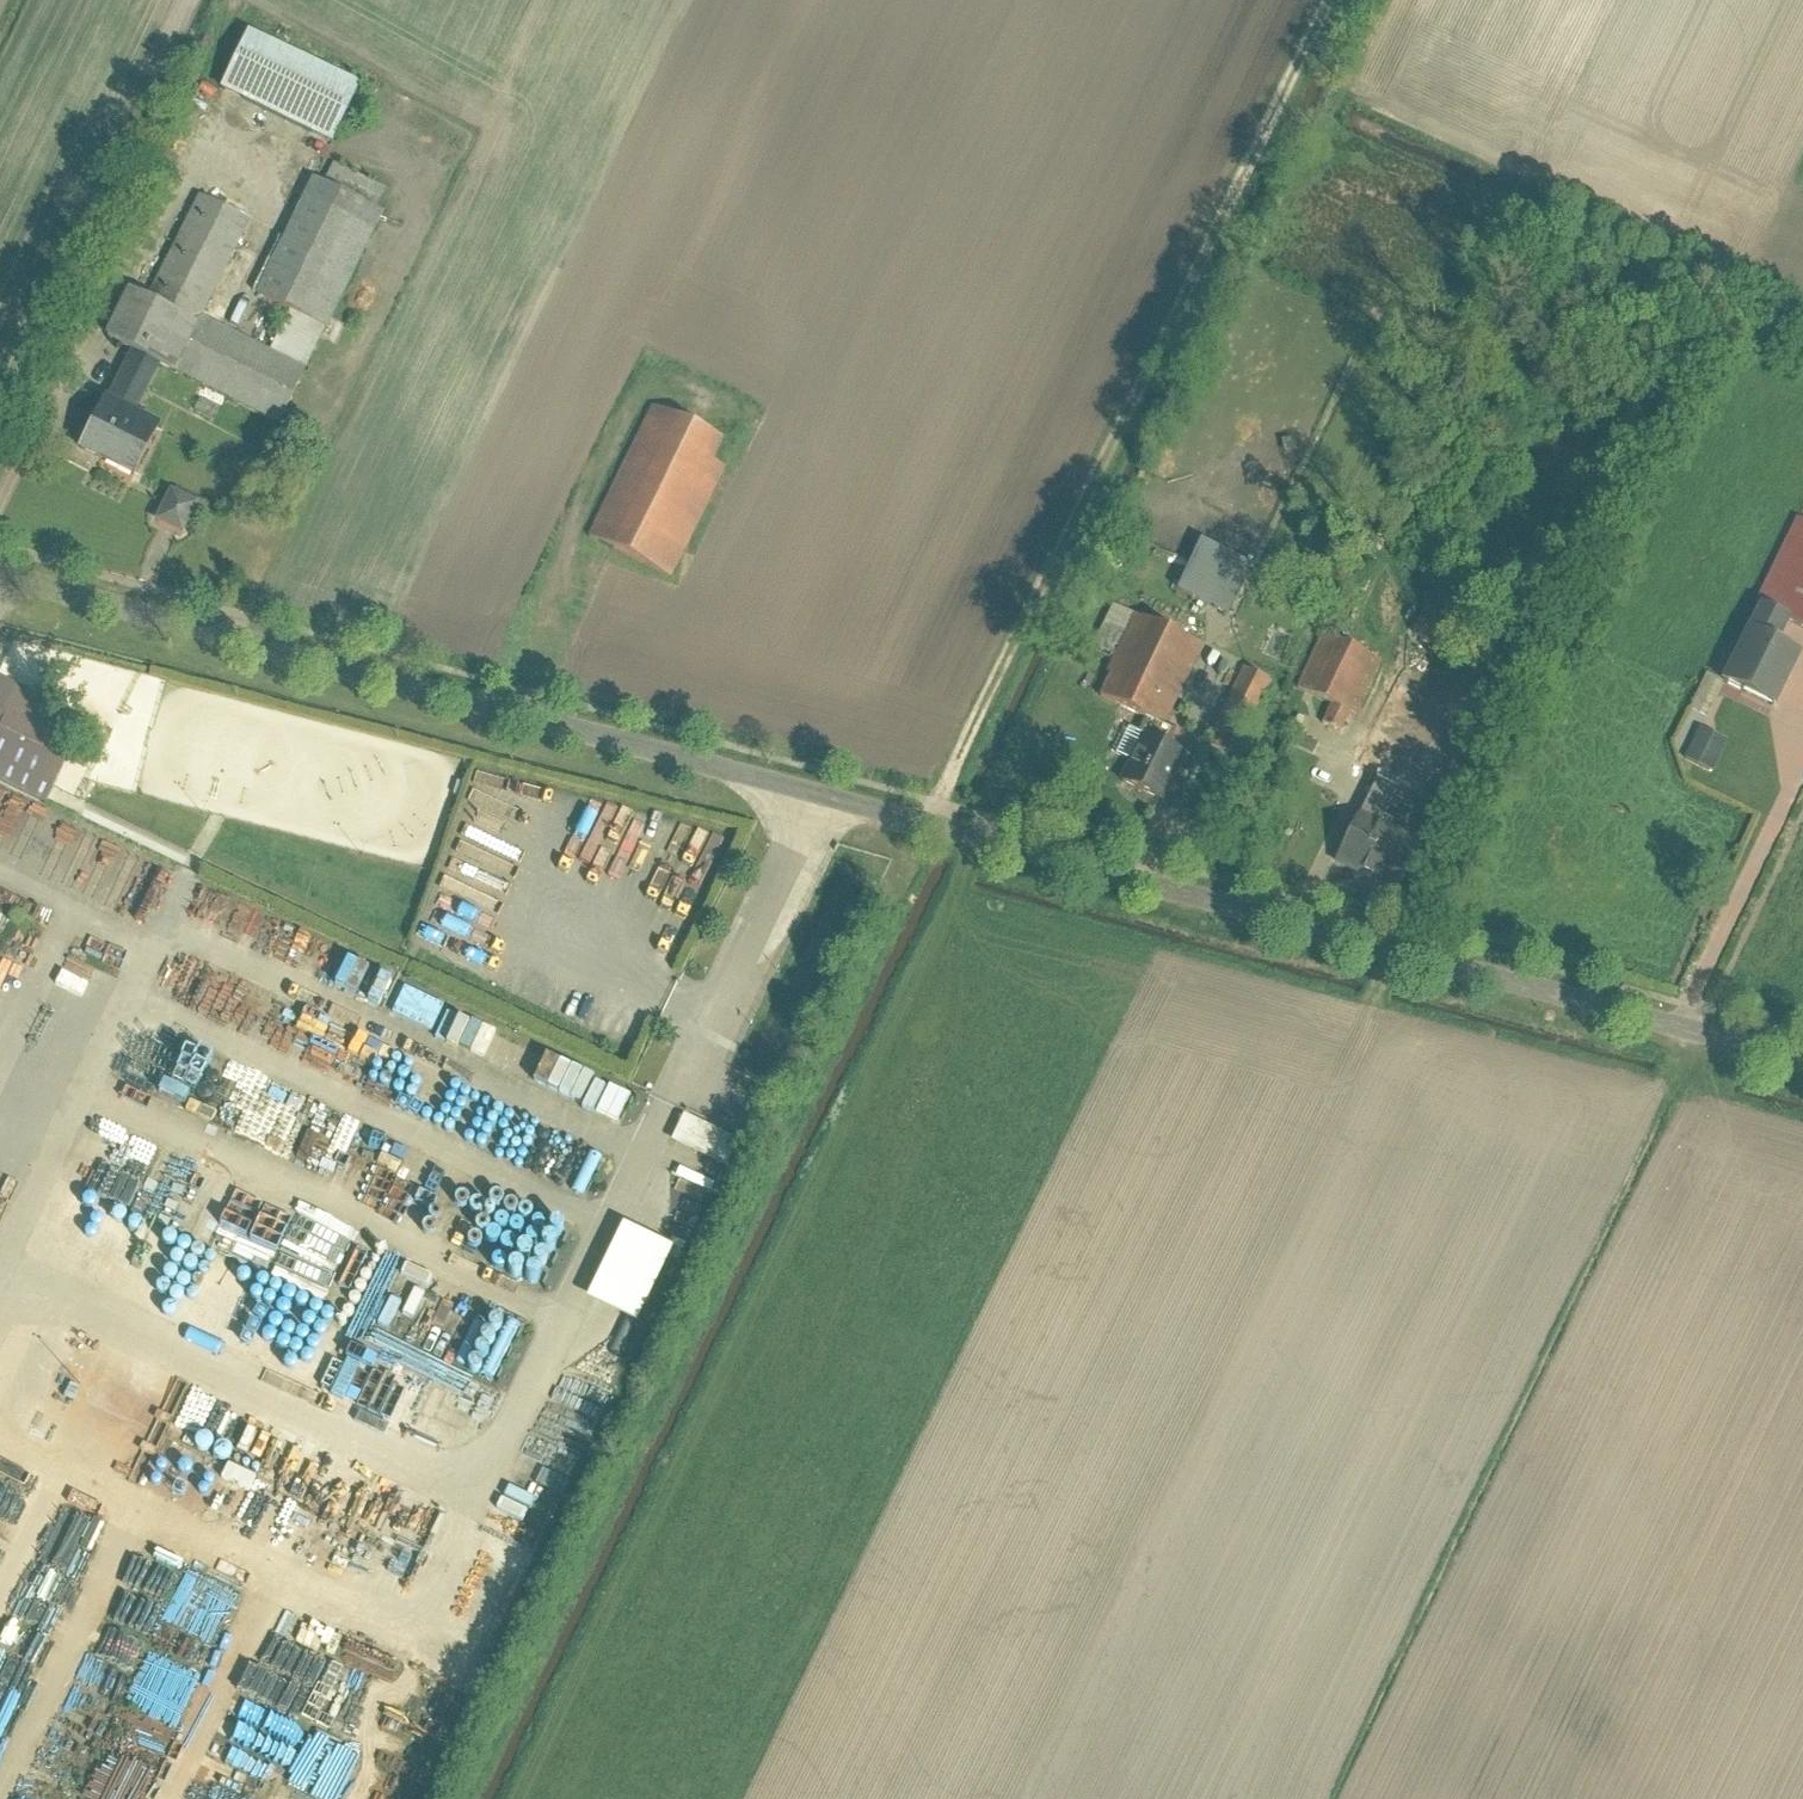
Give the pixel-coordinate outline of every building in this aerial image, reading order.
[(357,82),(244,29),(216,88),(329,141),(357,82)] [(335,164),(325,184),(370,206),(380,185),(335,164)] [(325,184),(310,177),(254,294),(287,309),(327,328),(383,212),(370,206),(325,184)] [(247,217),(198,194),(147,302),(196,325),(200,316),(247,217)] [(147,302),(122,290),(101,335),(131,349),(157,362),(174,370),(196,325),(147,302)] [(327,328),(287,309),(269,348),(308,367),(327,328)] [(196,325),(174,370),(282,421),(308,367),(269,348),(200,316),(196,325)] [(131,349),(108,396),(134,409),(157,362),(131,349)] [(100,392),(73,449),(132,477),(159,420),(134,409),(108,396),(100,392)] [(732,453),(649,412),(590,531),(673,572),(732,453)] [(144,522),(173,536),(189,503),(160,488),(144,522)] [(1797,519),(1754,606),(1785,622),(1802,630),(1802,522),(1797,519)] [(1252,563),(1196,540),(1175,591),(1231,614),(1252,563)] [(1776,641),(1785,622),(1754,606),(1744,626),(1776,641)] [(1199,645),(1135,617),(1098,701),(1162,729),(1199,645)] [(1719,678),(1774,705),(1799,653),(1776,641),(1744,626),(1719,678)] [(1382,660),(1322,634),(1298,686),(1332,701),(1352,710),(1359,713),(1382,660)] [(1214,736),(1239,746),(1265,682),(1240,672),(1214,736)] [(0,677),(0,777),(50,804),(92,728),(0,677)] [(1404,794),(1443,708),(1403,690),(1389,720),(1379,716),(1354,771),(1373,780),(1398,791),(1404,794)] [(1352,710),(1332,701),(1323,720),(1344,729),(1352,710)] [(1731,743),(1699,727),(1684,757),(1716,772),(1731,743)] [(1179,752),(1141,735),(1117,788),(1155,805),(1179,752)] [(1373,780),(1359,811),(1384,822),(1398,791),(1373,780)] [(1335,863),(1385,886),(1409,833),(1384,822),(1359,811),(1335,863)] [(669,851),(696,858),(704,829),(677,822),(669,851)] [(66,958),(50,993),(92,1011),(107,977),(66,958)] [(473,1063),(534,1091),(546,1066),(485,1038),(473,1063)] [(715,1160),(724,1134),(673,1116),(664,1142),(715,1160)] [(607,1224),(575,1301),(631,1324),(643,1295),(664,1245),(627,1230),(626,1232),(607,1224)]
